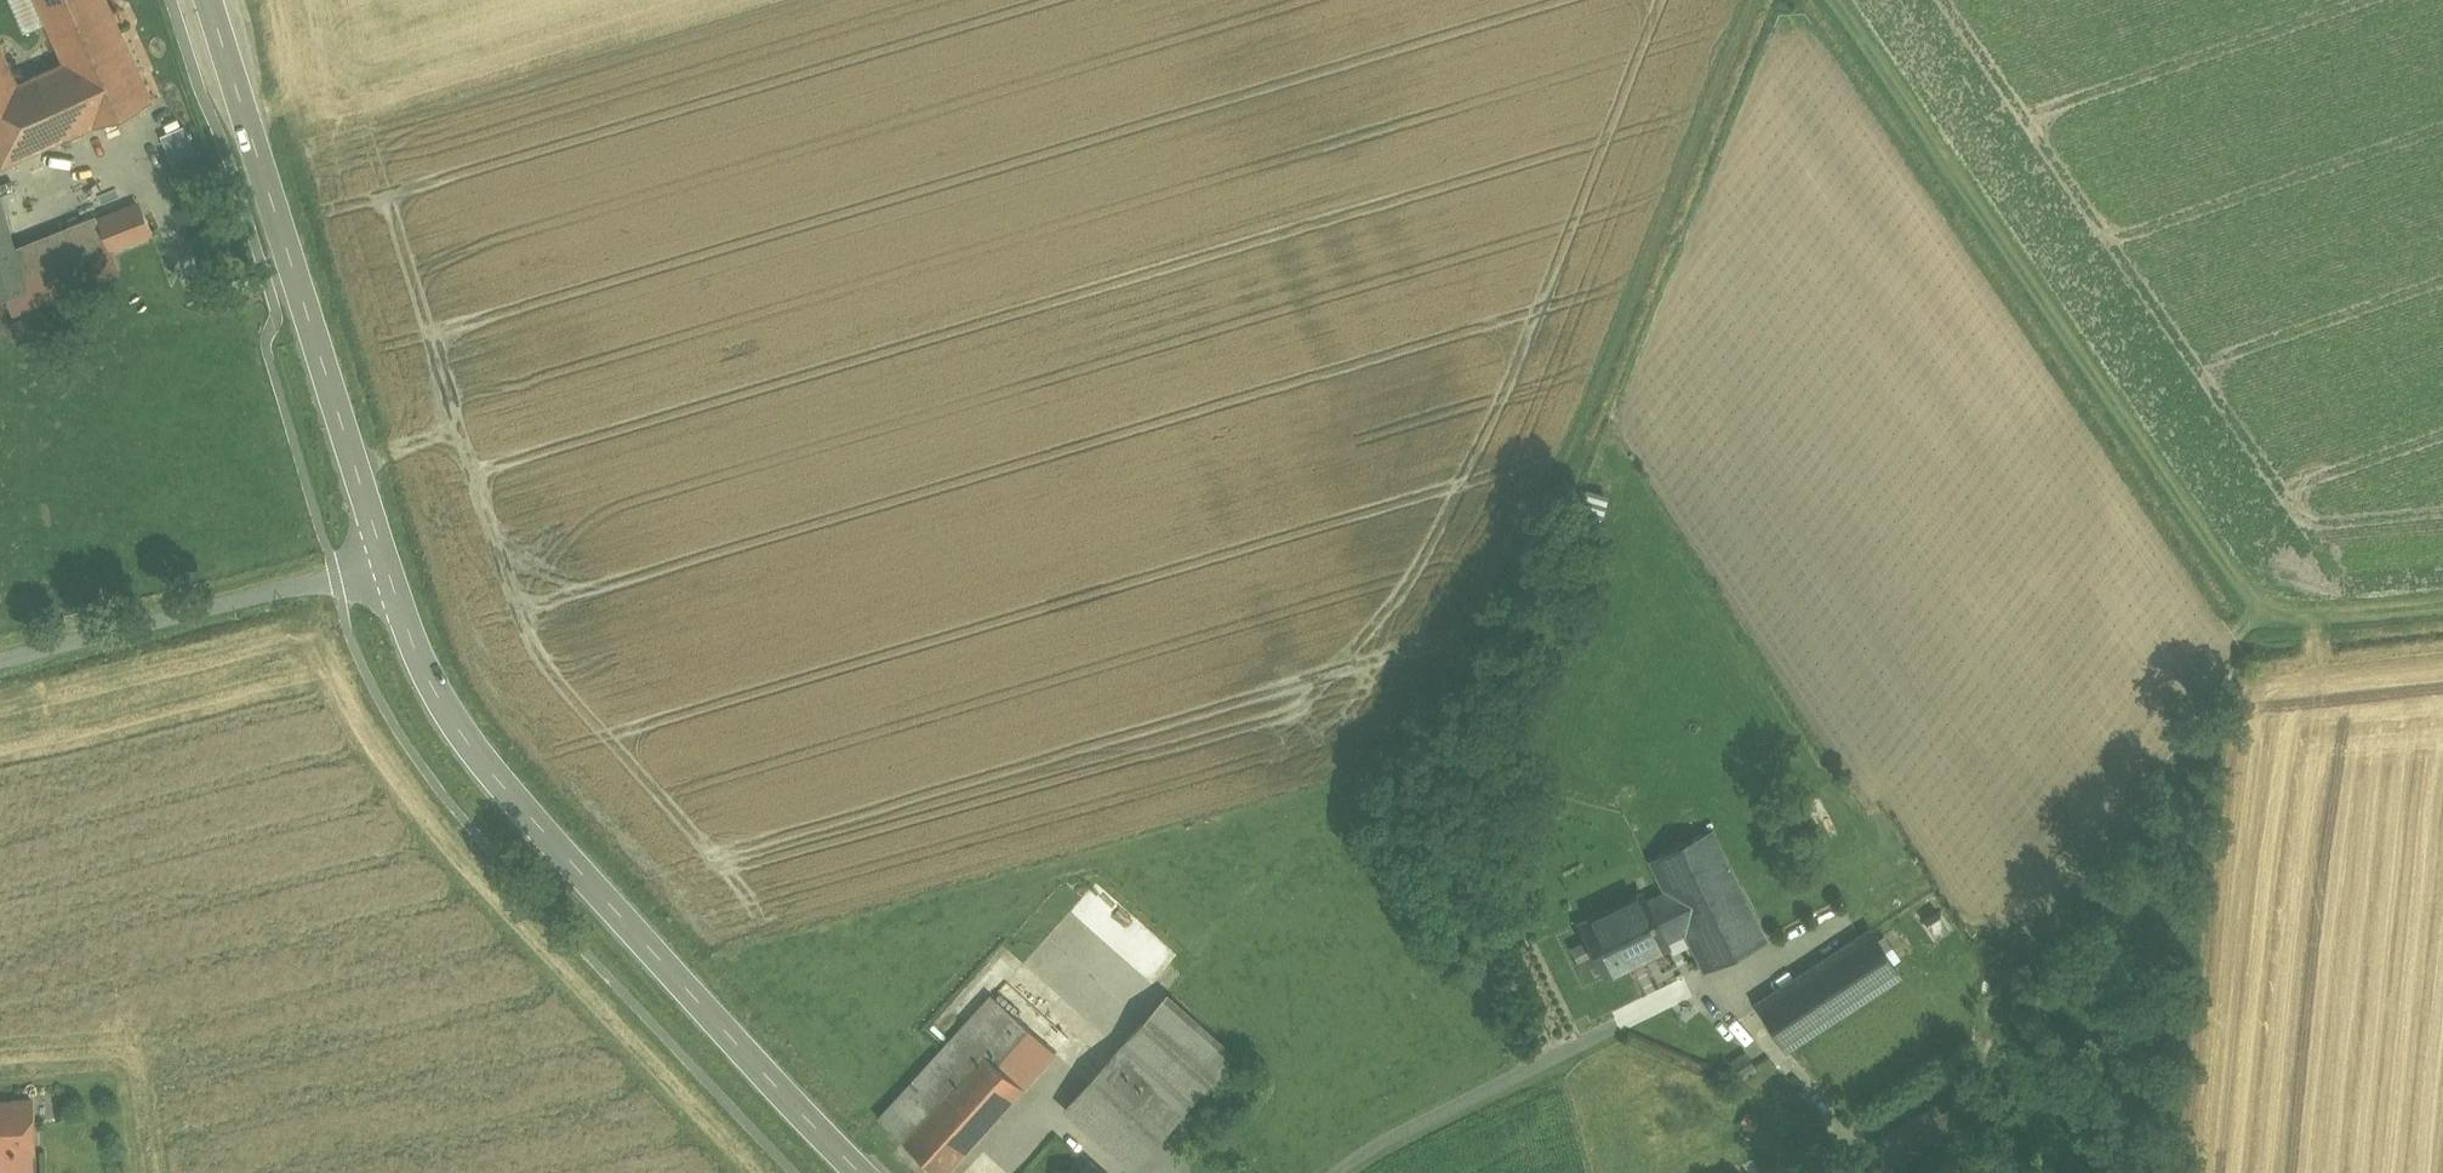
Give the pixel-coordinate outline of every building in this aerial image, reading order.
[(54,39),(114,13),(108,0),(36,0),(54,39)] [(153,100),(114,13),(54,39),(64,62),(92,125),(93,126),(153,100)] [(17,83),(0,46),(0,161),(2,166),(92,125),(64,62),(17,83)] [(179,171),(203,161),(187,124),(164,135),(179,171)] [(138,204),(101,219),(43,241),(54,270),(112,248),(150,233),(138,204)] [(1737,887),(1710,832),(1654,860),(1669,890),(1688,930),(1706,967),(1762,940),(1762,939),(1857,892),(1831,840),(1737,887)] [(1643,896),(1583,926),(1607,973),(1666,944),(1664,941),(1688,930),(1669,890),(1645,902),(1643,896)] [(1841,954),(1759,1005),(1785,1046),(1866,995),(1841,954)] [(1234,1056),(1166,995),(1120,1047),(1188,1108),(1234,1056)] [(1024,1088),(1056,1053),(1015,1016),(993,997),(961,1032),(881,1120),(902,1139),(939,1172),(945,1172),(1024,1088)] [(1759,1065),(1702,1014),(1690,1026),(1747,1077),(1759,1065)] [(1188,1108),(1120,1047),(1066,1108),(1134,1169),(1188,1108)] [(0,1099),(0,1172),(32,1172),(30,1146),(41,1146),(38,1097),(0,1099)] [(1021,1172),(1103,1172),(1058,1132),(1021,1172)]
